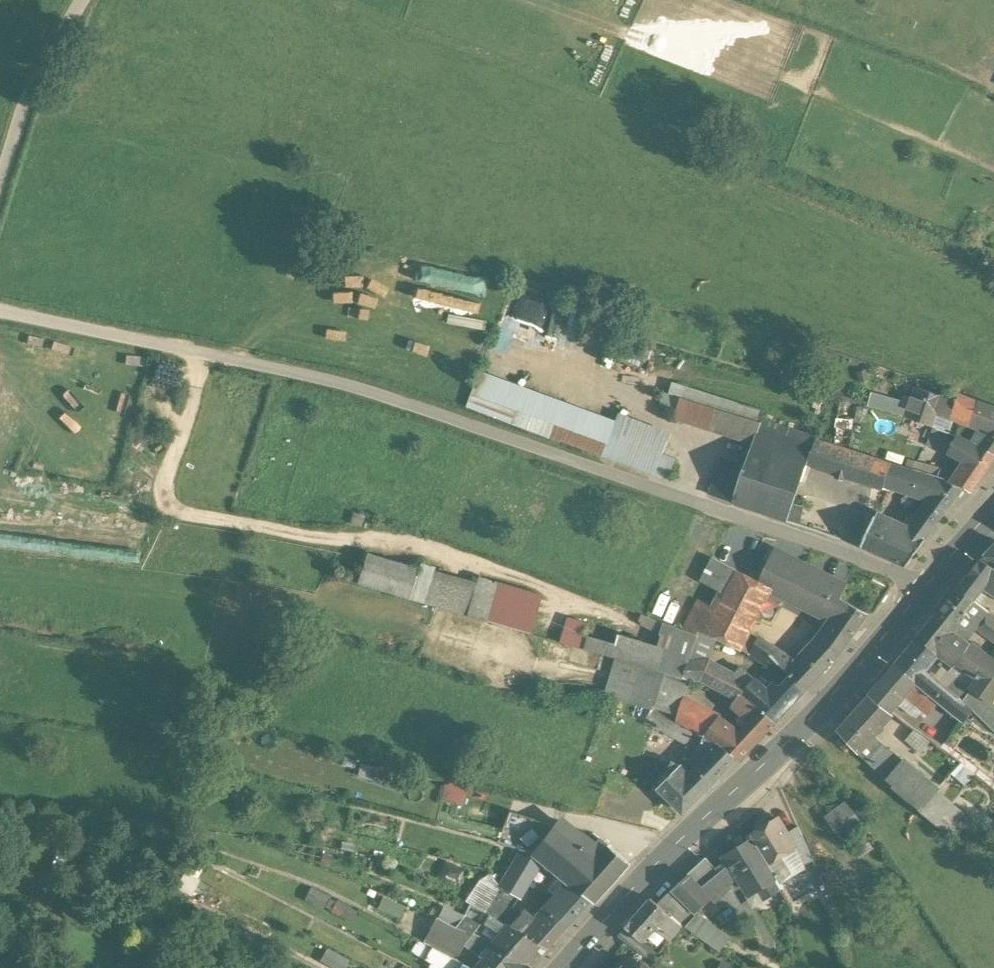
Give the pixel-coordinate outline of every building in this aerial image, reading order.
[(504,320),(529,329),(537,307),(512,298),(504,320)] [(543,314),(536,338),(549,342),(556,318),(543,314)] [(607,439),(473,389),(467,409),(510,425),(547,438),(601,458),(607,439)] [(957,397),(955,403),(916,389),(910,406),(906,418),(928,428),(934,412),(969,425),(978,428),(970,445),(980,450),(981,449),(993,455),(993,410),(957,397)] [(679,398),(663,394),(659,407),(675,412),(679,398)] [(725,413),(679,398),(675,412),(672,419),(718,434),(725,413)] [(910,406),(884,399),(881,411),(906,418),(910,406)] [(759,424),(725,413),(718,434),(751,445),(759,424)] [(667,442),(613,422),(607,438),(607,439),(601,458),(653,477),(661,455),(667,442)] [(814,440),(759,422),(759,424),(751,445),(744,466),(731,504),(785,523),(792,505),(805,466),(814,440)] [(955,437),(935,430),(932,429),(925,447),(946,455),(955,437)] [(955,437),(946,455),(962,464),(954,476),(949,484),(962,489),(970,493),(993,458),(993,455),(981,449),(980,450),(970,445),(955,437)] [(889,464),(814,440),(805,466),(881,490),(884,482),(883,481),(889,464)] [(674,460),(661,455),(653,477),(666,482),(674,460)] [(744,466),(720,459),(707,496),(731,504),(744,466)] [(919,474),(889,464),(883,481),(884,482),(890,484),(913,492),(919,474)] [(954,476),(939,470),(935,479),(944,482),(949,484),(954,476)] [(931,499),(907,533),(924,540),(962,489),(949,484),(944,482),(935,479),(919,474),(913,492),(931,499)] [(890,484),(884,482),(881,490),(887,492),(890,484)] [(801,508),(792,505),(785,523),(797,527),(801,508)] [(907,533),(873,518),(859,548),(904,568),(924,540),(907,533)] [(982,558),(993,567),(993,545),(982,558)] [(824,576),(772,551),(756,584),(756,585),(769,592),(781,598),(817,616),(827,598),(812,590),(815,584),(819,587),(824,576)] [(418,571),(367,555),(357,584),(409,600),(418,571)] [(735,572),(710,559),(698,583),(723,596),(735,572)] [(965,579),(955,592),(970,603),(970,602),(981,588),(993,597),(993,571),(979,561),(965,579)] [(470,582),(420,567),(418,571),(409,600),(487,623),(499,584),(472,576),(470,582)] [(333,572),(333,574),(333,576),(335,577),(336,578),(338,579),(340,578),(342,577),(343,576),(343,575),(343,574),(343,572),(341,570),(340,569),(338,569),(336,569),(334,570),(333,572)] [(352,579),(353,577),(352,575),(351,573),(350,572),(348,572),(346,572),(344,573),(343,575),(343,577),(343,579),(344,580),(346,581),(348,582),(350,581),(351,580),(352,579)] [(714,612),(703,635),(714,640),(734,650),(747,657),(755,645),(745,638),(764,601),(769,592),(756,585),(756,584),(735,572),(723,596),(714,612)] [(845,587),(824,576),(819,587),(815,584),(812,590),(827,598),(817,616),(831,623),(829,626),(831,628),(819,644),(838,655),(866,615),(838,602),(845,587)] [(539,596),(499,584),(487,623),(528,635),(539,596)] [(781,598),(769,592),(764,601),(777,607),(781,598)] [(955,592),(933,619),(949,632),(964,614),(962,613),(970,603),(955,592)] [(669,604),(660,600),(652,619),(662,623),(669,604)] [(970,602),(970,603),(962,613),(964,614),(949,632),(953,635),(965,643),(974,630),(993,644),(993,621),(988,617),(988,616),(970,602)] [(714,612),(696,603),(683,628),(697,633),(702,636),(703,635),(714,612)] [(696,636),(654,622),(640,617),(637,623),(640,624),(639,627),(651,633),(664,636),(660,649),(616,636),(613,646),(583,637),(583,636),(581,635),(585,625),(566,620),(559,644),(614,660),(688,682),(697,682),(697,680),(735,700),(740,694),(751,681),(737,669),(732,676),(708,663),(706,663),(714,640),(703,635),(702,636),(697,633),(696,636)] [(916,639),(936,656),(952,668),(947,674),(955,680),(969,692),(988,705),(989,705),(993,697),(993,664),(990,661),(965,643),(953,635),(949,632),(933,619),(916,639)] [(916,639),(892,667),(913,684),(928,697),(936,703),(950,715),(961,723),(970,710),(962,702),(959,706),(958,704),(956,700),(946,692),(922,672),(925,669),(925,668),(936,656),(916,639)] [(791,662),(779,653),(761,642),(758,648),(769,655),(768,656),(771,658),(780,667),(779,668),(781,671),(791,662)] [(805,650),(793,664),(791,662),(781,671),(791,682),(803,693),(838,655),(819,644),(810,654),(805,650)] [(758,648),(755,645),(747,657),(763,666),(768,656),(769,655),(758,648)] [(688,682),(614,660),(606,688),(605,687),(605,689),(603,698),(602,698),(601,700),(603,700),(603,699),(629,705),(649,711),(649,710),(650,707),(676,717),(681,702),(688,682)] [(892,667),(867,697),(867,698),(889,714),(897,704),(904,696),(913,684),(892,667)] [(955,680),(946,692),(956,700),(958,704),(959,706),(962,702),(969,692),(955,680)] [(782,692),(775,686),(767,695),(751,681),(740,694),(774,724),(803,693),(791,682),(782,692)] [(928,697),(913,684),(904,696),(916,706),(919,708),(928,697)] [(988,705),(969,692),(962,702),(970,710),(978,719),(988,705)] [(752,720),(738,736),(731,731),(716,720),(705,738),(735,760),(738,763),(774,724),(740,694),(735,700),(746,715),(752,720)] [(916,706),(904,696),(897,704),(909,714),(916,706)] [(928,697),(919,708),(926,714),(936,703),(928,697)] [(867,698),(836,732),(835,733),(856,756),(868,743),(892,717),(889,714),(867,698)] [(716,720),(681,702),(676,717),(676,718),(675,721),(700,738),(701,739),(704,739),(705,738),(716,720)] [(989,705),(988,705),(978,719),(993,734),(993,708),(989,705)] [(702,741),(649,710),(649,711),(642,724),(695,753),(702,741)] [(735,760),(705,738),(704,739),(702,741),(695,753),(688,763),(680,772),(677,769),(669,763),(663,776),(667,779),(655,790),(680,815),(681,815),(735,760)] [(881,755),(868,743),(856,756),(884,782),(900,763),(886,752),(885,753),(881,755)] [(907,768),(900,763),(884,782),(892,788),(890,790),(918,813),(930,800),(936,792),(907,768)] [(960,765),(951,775),(964,787),(974,777),(960,765)] [(613,779),(605,791),(621,802),(629,790),(613,779)] [(448,780),(442,802),(458,806),(466,809),(472,787),(448,780)] [(944,813),(930,800),(918,813),(933,826),(944,813)] [(862,828),(844,803),(823,819),(841,844),(862,828)] [(554,829),(511,813),(504,832),(499,845),(515,850),(523,853),(532,856),(554,829)] [(775,821),(748,837),(751,842),(766,866),(793,850),(784,836),(775,821)] [(575,833),(565,825),(559,833),(554,829),(532,856),(542,863),(561,879),(568,885),(589,903),(592,905),(627,866),(606,847),(580,827),(575,833)] [(811,861),(796,829),(784,836),(793,850),(800,866),(801,866),(811,861)] [(864,832),(848,844),(854,853),(870,841),(864,832)] [(751,842),(722,859),(725,864),(734,878),(735,877),(745,893),(751,895),(757,891),(759,885),(772,876),(766,866),(751,842)] [(523,853),(515,850),(509,862),(516,867),(523,853)] [(793,850),(766,866),(772,876),(778,886),(803,871),(801,866),(800,866),(793,850)] [(532,856),(523,853),(516,867),(501,889),(520,900),(539,868),(542,863),(532,856)] [(703,860),(686,877),(697,890),(716,875),(713,871),(703,860)] [(199,866),(190,862),(184,873),(193,878),(199,866)] [(725,864),(713,871),(716,875),(724,885),(734,878),(725,864)] [(492,877),(480,885),(467,904),(471,906),(485,914),(501,890),(501,889),(492,877)] [(697,890),(686,877),(685,878),(686,879),(673,891),(672,890),(671,891),(682,904),(695,916),(696,915),(709,902),(697,890)] [(561,879),(549,893),(556,899),(568,885),(561,879)] [(556,899),(545,911),(566,929),(589,903),(568,885),(556,899)] [(520,900),(501,889),(501,890),(495,900),(513,911),(513,910),(520,900)] [(682,904),(671,891),(663,898),(680,915),(673,922),(682,928),(684,930),(701,942),(708,933),(711,929),(712,929),(713,928),(700,918),(699,918),(696,915),(695,916),(682,904)] [(680,915),(663,898),(654,907),(665,915),(673,922),(680,915)] [(545,911),(537,920),(526,912),(523,916),(513,910),(513,911),(495,900),(485,914),(490,917),(504,926),(504,925),(507,927),(508,927),(540,947),(546,951),(566,929),(545,911)] [(654,907),(648,902),(628,924),(623,929),(624,930),(637,941),(640,943),(651,931),(665,915),(654,907)] [(485,914),(471,906),(465,919),(483,924),(483,925),(485,926),(490,917),(485,914)] [(665,915),(651,931),(667,944),(682,928),(673,922),(665,915)] [(504,926),(490,917),(485,926),(500,935),(507,927),(504,925),(504,926)] [(483,924),(465,919),(457,929),(474,935),(483,925),(483,924)] [(474,935),(457,929),(456,929),(455,928),(455,929),(438,920),(432,931),(464,946),(474,935)] [(485,926),(483,925),(474,935),(493,944),(500,935),(485,926)] [(540,947),(508,927),(507,927),(500,935),(493,944),(523,967),(540,947)] [(637,941),(624,930),(618,938),(617,938),(615,940),(630,950),(637,941)] [(464,946),(432,931),(426,941),(459,958),(465,947),(464,946)] [(725,945),(708,933),(701,942),(718,955),(725,945)] [(493,944),(474,935),(464,946),(465,947),(480,959),(493,944)] [(493,944),(480,959),(484,961),(478,967),(521,967),(523,967),(493,944)] [(433,949),(428,958),(430,959),(428,963),(432,966),(431,967),(468,967),(433,949)] [(333,967),(345,967),(348,962),(326,950),(320,961),(333,967)]
